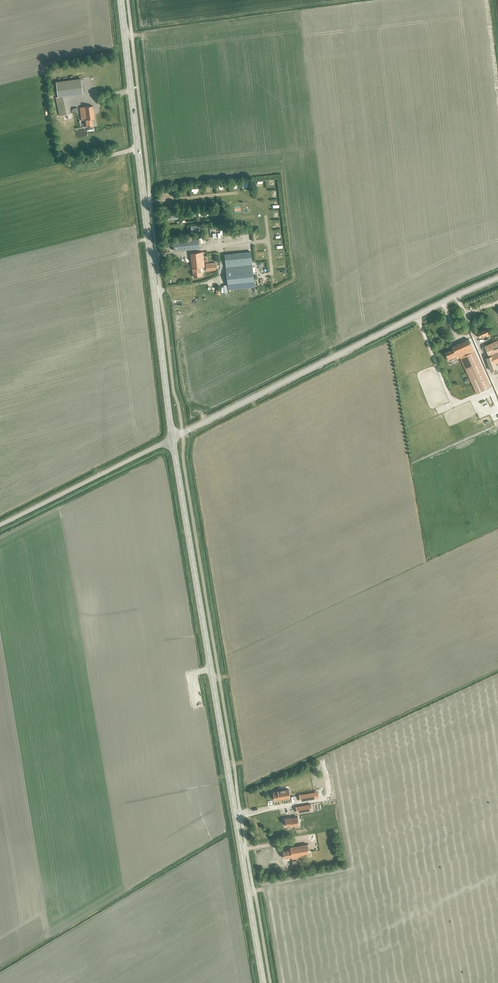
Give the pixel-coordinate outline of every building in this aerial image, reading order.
[(81,78),(56,81),(58,98),(84,94),(81,78)] [(57,103),(59,116),(66,114),(63,102),(57,103)] [(86,127),(93,126),(92,119),(95,118),(93,106),(80,107),(82,120),(85,120),(86,127)] [(173,242),(174,251),(200,248),(199,239),(173,242)] [(206,261),(204,261),(203,252),(191,253),(193,277),(201,276),(200,267),(204,267),(204,264),(205,264),(206,271),(216,270),(215,262),(207,263),(206,261)] [(225,255),(226,267),(252,264),(250,252),(225,255)] [(226,267),(228,289),(255,287),(252,265),(226,267)] [(486,337),(490,336),(486,329),(477,334),(479,338),(485,335),(486,337)] [(474,350),(469,339),(451,347),(452,349),(445,353),(448,360),(454,357),(455,359),(457,358),(460,357),(476,393),(491,387),(474,350)] [(497,363),(497,340),(484,347),(488,356),(491,355),(491,356),(485,358),(490,371),(496,368),(495,364),(497,363)] [(459,363),(453,366),(456,373),(462,371),(459,363)] [(278,791),(273,792),(274,800),(290,797),(289,789),(278,790),(278,791)] [(299,794),(300,800),(319,797),(318,791),(299,794)] [(296,806),(297,812),(312,810),(311,804),(296,806)] [(296,816),(284,818),(285,825),(290,824),(290,825),(298,824),(296,816)] [(308,834),(308,825),(295,825),(295,833),(308,834)] [(291,857),(291,859),(309,856),(307,844),(289,848),(290,850),(283,851),(284,858),(291,857)]
